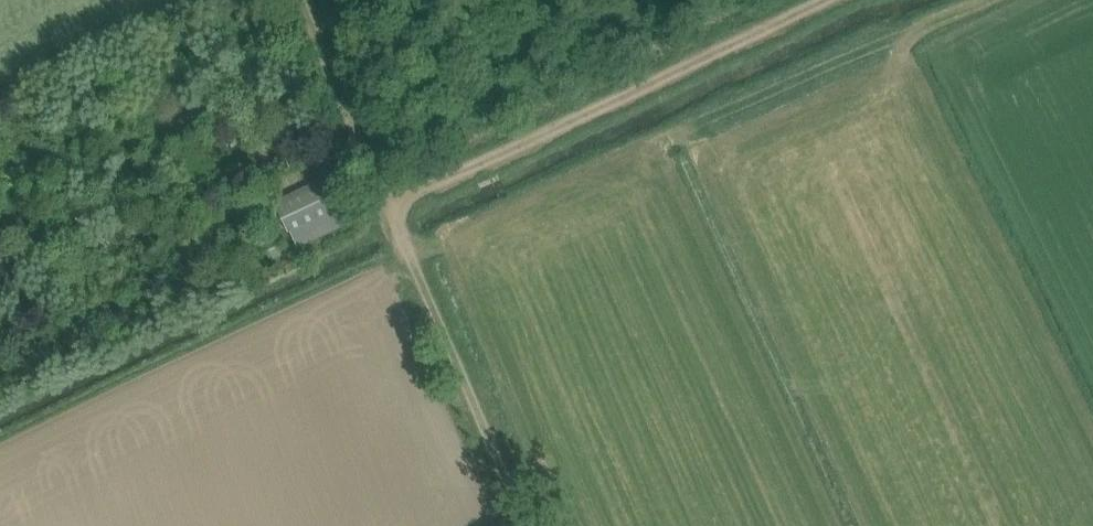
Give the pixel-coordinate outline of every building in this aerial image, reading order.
[(330,181),(310,190),(277,206),(288,232),(291,231),(303,254),(354,231),(330,181)] [(260,244),(267,262),(288,253),(280,235),(260,244)]
